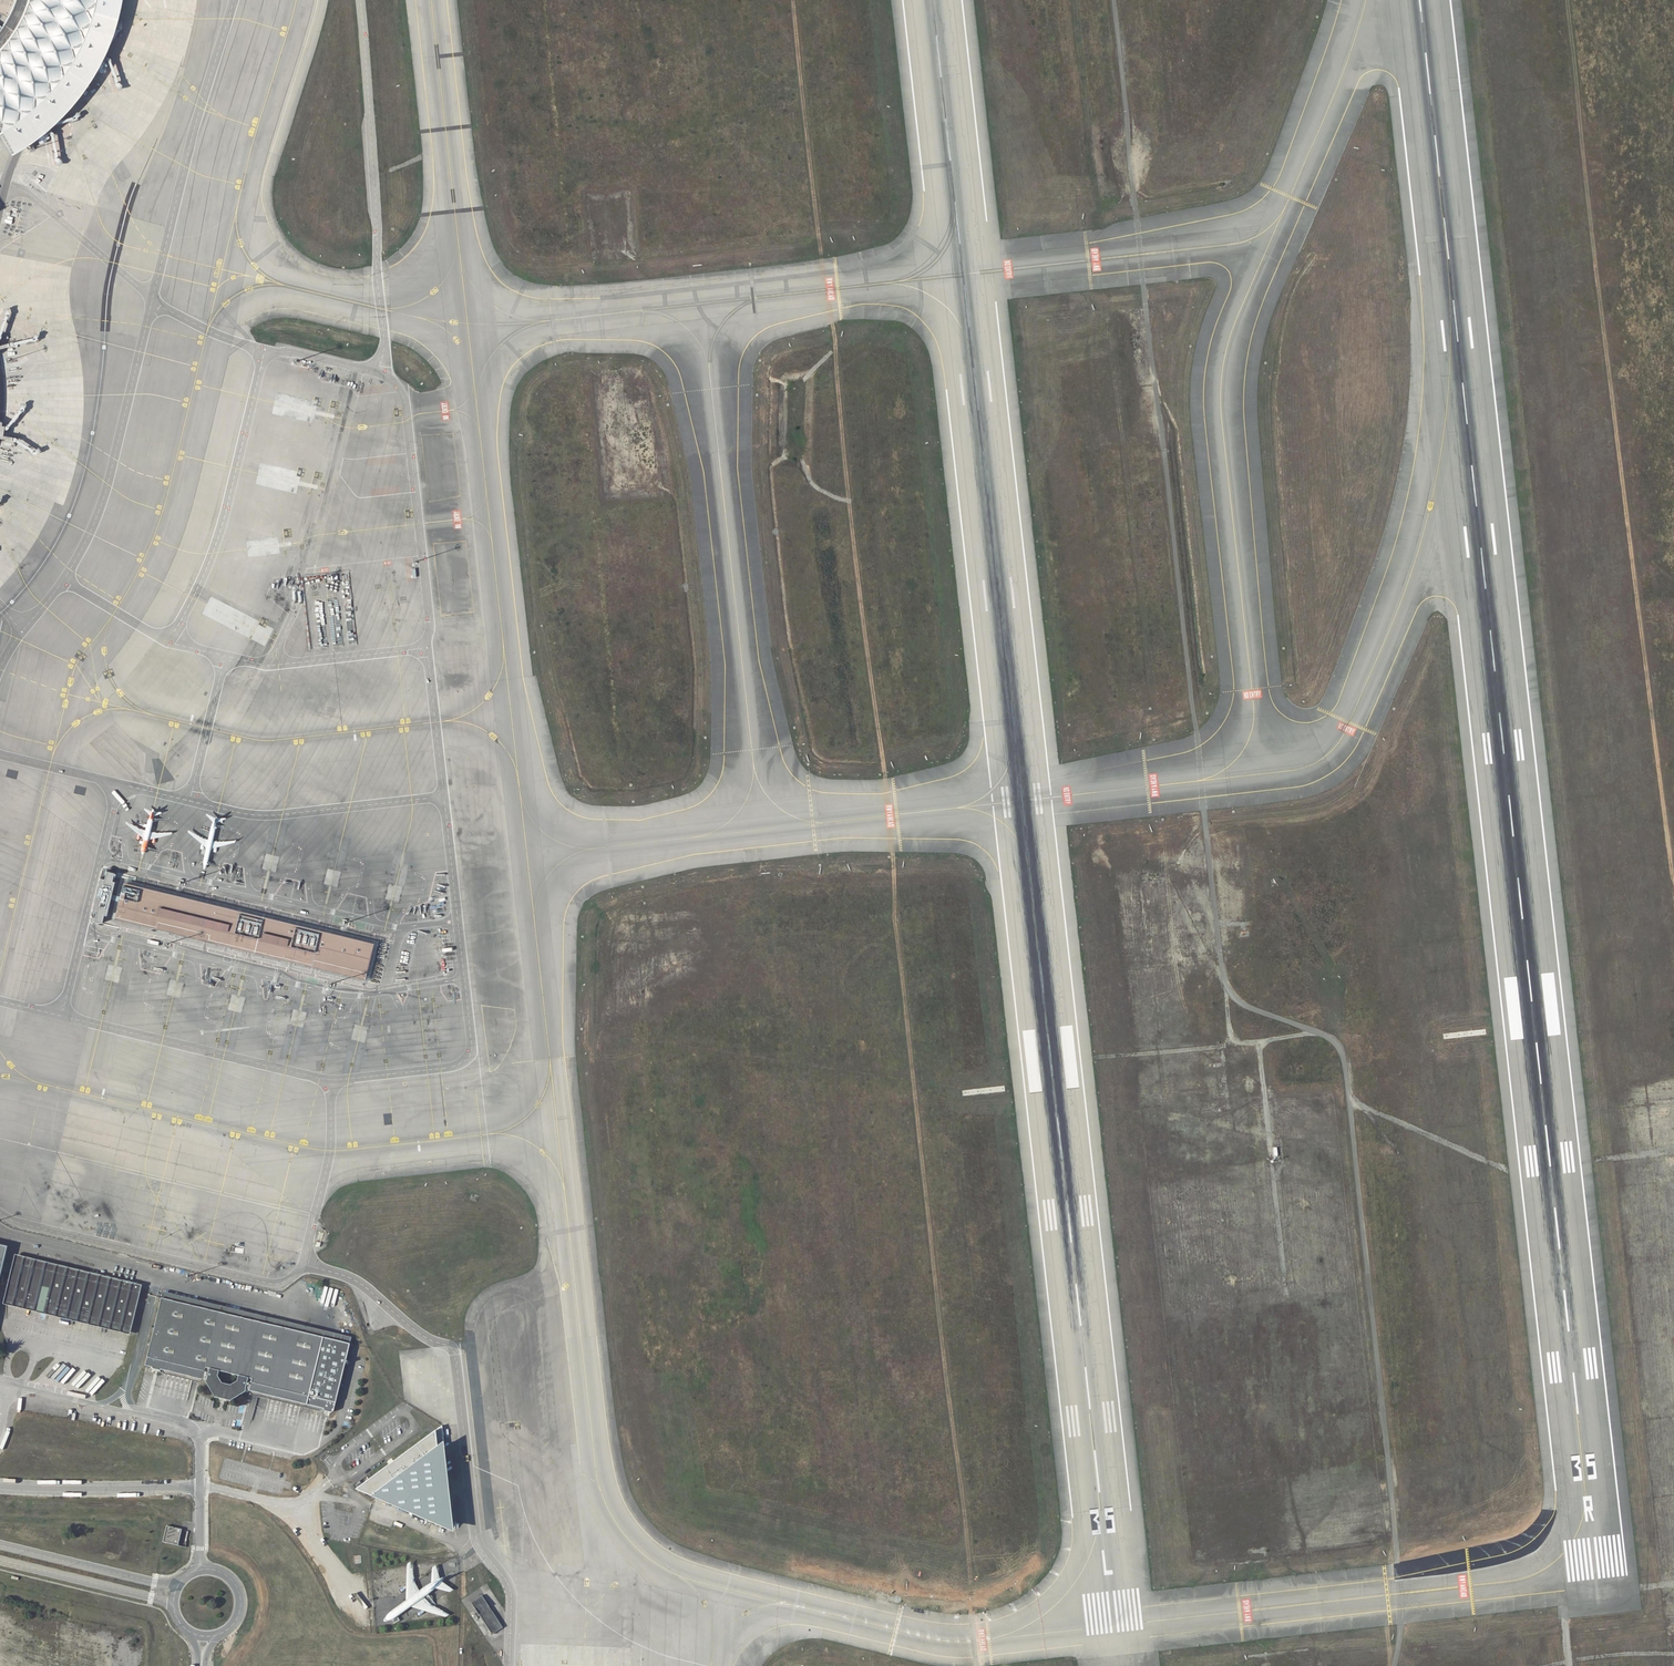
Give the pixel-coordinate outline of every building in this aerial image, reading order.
[(25,8),(14,33),(5,44),(0,49),(0,131),(17,155),(38,140),(58,124),(72,110),(85,94),(100,70),(111,49),(117,32),(123,13),(124,0),(28,0),(25,8)] [(5,44),(14,33),(5,26),(4,28),(0,25),(0,49),(5,44)] [(215,904),(125,882),(119,903),(116,919),(206,941),(314,967),(366,979),(375,943),(323,930),(215,904)] [(8,1249),(0,1247),(0,1281),(8,1249)] [(3,1305),(131,1336),(142,1286),(15,1256),(3,1305)] [(350,1346),(219,1314),(162,1300),(145,1367),(152,1368),(153,1370),(159,1372),(162,1371),(203,1381),(203,1382),(215,1399),(231,1403),(249,1392),(324,1410),(325,1413),(331,1414),(333,1413),(350,1346)] [(443,1426),(436,1431),(437,1447),(444,1442),(443,1426)] [(356,1489),(371,1496),(437,1447),(436,1431),(356,1489)] [(375,1498),(454,1532),(444,1442),(437,1447),(371,1496),(375,1498)] [(482,1595),(471,1603),(492,1634),(503,1627),(482,1595)]
